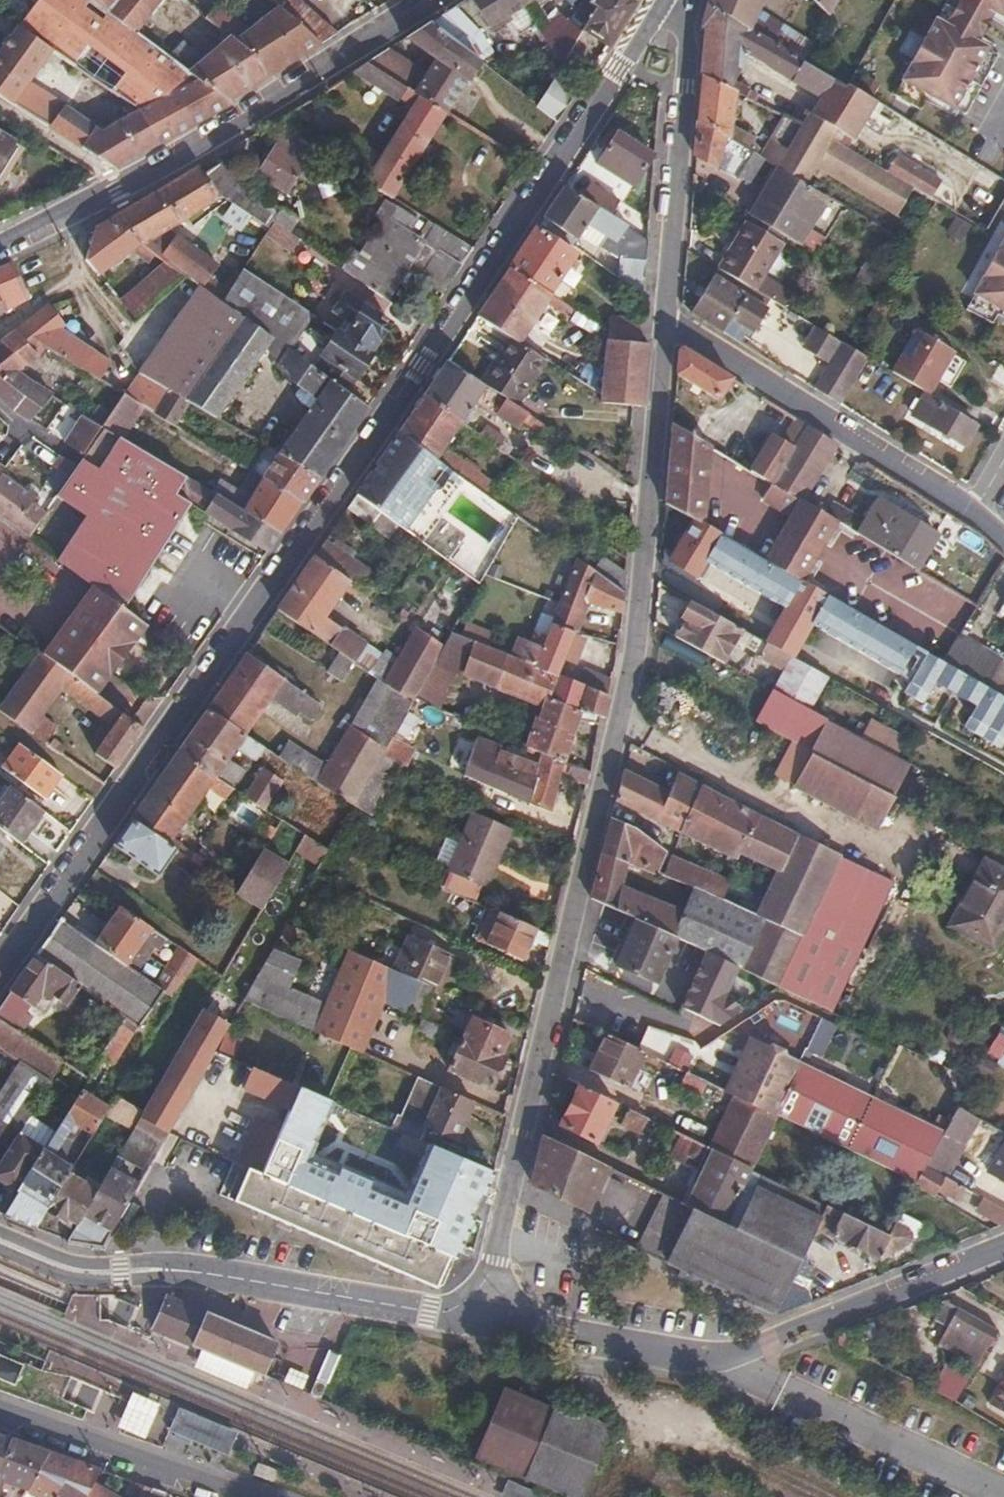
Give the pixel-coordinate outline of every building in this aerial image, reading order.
[(50,50),(72,65),(107,15),(86,0),(35,0),(16,27),(50,50)] [(107,15),(133,35),(161,0),(86,0),(107,15)] [(280,10),(290,0),(268,0),(280,10)] [(320,44),(338,35),(297,0),(290,0),(280,10),(320,44)] [(488,28),(494,24),(505,17),(517,35),(534,24),(523,6),(533,0),(470,0),(488,28)] [(566,0),(561,0),(557,3),(555,0),(533,0),(523,6),(534,24),(517,35),(505,17),(494,24),(488,28),(498,45),(507,40),(517,50),(550,83),(556,75),(559,70),(535,47),(546,36),(542,30),(563,16),(569,22),(582,4),(586,2),(587,0),(572,0),(569,3),(566,0)] [(586,2),(594,8),(582,27),(585,29),(606,43),(624,16),(632,3),(627,0),(587,0),(586,2)] [(706,2),(751,29),(762,0),(707,0),(706,2)] [(834,0),(812,0),(826,15),(834,0)] [(973,0),(945,0),(943,3),(935,19),(961,33),(962,30),(976,5),(978,2),(973,0)] [(1003,14),(1003,0),(973,0),(978,2),(976,5),(986,10),(988,7),(1003,16),(1003,14)] [(567,58),(585,29),(582,27),(594,8),(586,2),(582,4),(569,22),(563,16),(542,30),(546,36),(567,58)] [(830,138),(846,148),(851,139),(854,140),(855,138),(861,127),(875,102),(847,85),(803,60),(751,29),(706,2),(698,27),(705,30),(702,49),(699,76),(733,92),(743,96),(746,89),(734,82),(739,71),(747,55),(818,97),(817,99),(810,111),(836,127),(830,138)] [(494,57),(453,6),(429,22),(481,64),(494,57)] [(247,31),(232,41),(273,74),(320,44),(280,10),(247,31)] [(223,33),(234,21),(221,11),(211,24),(223,33)] [(133,35),(107,15),(72,65),(87,75),(92,79),(99,84),(135,36),(133,35)] [(961,33),(935,19),(901,79),(928,94),(952,107),(986,47),(970,38),(972,36),(962,30),(961,33)] [(247,31),(234,21),(223,33),(228,38),(232,41),(247,31)] [(384,51),(366,62),(446,112),(465,82),(470,79),(481,64),(429,22),(404,38),(436,58),(431,65),(436,69),(429,80),(384,51)] [(50,50),(16,27),(0,49),(0,98),(11,104),(26,83),(50,50)] [(230,103),(228,102),(178,67),(135,36),(99,84),(109,90),(140,112),(160,141),(230,103)] [(535,47),(559,70),(567,58),(546,36),(535,47)] [(228,102),(273,74),(232,41),(228,38),(178,67),(228,102)] [(952,107),(954,108),(988,48),(986,47),(952,107)] [(998,53),(988,48),(954,108),(964,114),(998,53)] [(391,197),(446,112),(366,62),(351,71),(395,99),(398,98),(411,106),(380,155),(374,164),(356,154),(347,169),(363,180),(391,197)] [(577,90),(556,75),(550,83),(535,106),(556,123),(577,90)] [(695,122),(745,151),(751,139),(729,126),(731,108),(733,92),(699,76),(697,95),(695,122)] [(928,94),(901,79),(893,94),(919,109),(928,94)] [(48,128),(65,108),(26,83),(11,104),(48,128)] [(140,112),(109,90),(104,98),(131,117),(140,112)] [(65,108),(48,128),(81,148),(105,133),(65,108)] [(836,127),(810,111),(803,125),(788,149),(777,168),(803,184),(814,166),(897,213),(907,198),(919,204),(925,194),(887,172),(846,148),(830,138),(836,127)] [(111,167),(160,141),(140,112),(131,117),(105,133),(81,148),(111,167)] [(803,125),(781,114),(756,157),(762,160),(777,168),(788,149),(803,125)] [(756,157),(745,151),(695,122),(694,136),(692,156),(744,185),(751,178),(762,160),(756,157)] [(0,128),(0,175),(1,176),(7,165),(3,163),(17,137),(0,128)] [(654,153),(618,130),(615,135),(611,132),(602,145),(607,149),(597,163),(634,185),(650,160),(653,162),(654,153)] [(313,148),(291,134),(288,132),(259,173),(284,190),(313,148)] [(348,142),(333,133),(323,154),(336,162),(348,142)] [(380,155),(352,138),(348,142),(336,162),(347,169),(356,154),(374,164),(380,155)] [(887,172),(925,194),(931,197),(941,181),(897,155),(887,172)] [(202,171),(218,193),(230,201),(245,212),(267,226),(271,220),(286,231),(295,218),(280,206),(279,208),(236,181),(219,161),(202,171)] [(135,203),(109,219),(141,243),(165,227),(179,218),(218,193),(202,171),(199,165),(152,193),(135,203)] [(983,165),(956,212),(986,230),(1003,199),(1003,179),(996,174),(983,165)] [(803,184),(777,168),(759,200),(749,217),(754,220),(782,236),(797,245),(825,196),(803,184)] [(581,196),(609,215),(618,202),(590,183),(581,196)] [(626,226),(609,215),(581,196),(563,184),(550,203),(542,215),(577,241),(582,232),(587,234),(592,226),(607,236),(600,247),(618,261),(616,279),(643,298),(645,238),(626,226)] [(393,206),(387,202),(384,207),(382,209),(388,212),(382,220),(359,254),(352,250),(341,268),(384,297),(405,267),(440,289),(457,265),(462,265),(473,248),(430,221),(417,240),(410,236),(404,232),(414,216),(394,204),(393,206)] [(634,212),(618,202),(609,215),(626,226),(634,212)] [(384,207),(379,204),(373,214),(382,220),(388,212),(382,209),(384,207)] [(230,235),(251,249),(262,233),(267,226),(245,212),(230,235)] [(577,241),(542,215),(538,222),(573,247),(577,241)] [(430,221),(423,217),(410,236),(417,240),(430,221)] [(141,243),(109,219),(93,228),(84,259),(97,276),(130,251),(148,263),(151,259),(156,262),(161,257),(141,243)] [(296,237),(286,231),(271,220),(267,226),(262,233),(287,250),(296,237)] [(782,236),(754,220),(750,226),(779,242),(782,236)] [(750,226),(746,224),(719,270),(749,289),(770,302),(779,287),(765,277),(784,245),(779,242),(750,226)] [(177,227),(159,252),(201,282),(219,257),(177,227)] [(508,267),(552,295),(569,269),(574,272),(580,265),(573,262),(577,256),(535,227),(521,248),(508,267)] [(973,294),(999,308),(1003,311),(1003,238),(973,294)] [(0,265),(0,309),(1,310),(29,296),(8,261),(0,265)] [(187,276),(168,262),(118,302),(131,321),(187,276)] [(242,316),(288,348),(311,315),(240,266),(219,299),(242,316)] [(511,336),(522,343),(533,325),(548,302),(552,295),(508,267),(488,297),(477,315),(511,336)] [(749,289),(719,270),(715,276),(745,295),(749,289)] [(715,276),(713,275),(690,312),(722,332),(731,318),(751,330),(765,308),(745,295),(715,276)] [(139,371),(169,390),(190,402),(242,316),(219,299),(201,286),(139,371)] [(337,332),(365,352),(374,339),(378,341),(390,324),(343,293),(332,309),(346,319),(337,332)] [(999,308),(973,294),(964,309),(991,324),(999,308)] [(569,305),(552,295),(548,302),(563,312),(569,305)] [(40,345),(45,348),(100,380),(110,363),(59,332),(63,325),(46,306),(12,333),(29,352),(40,345)] [(296,428),(278,453),(318,477),(333,455),(344,439),(368,406),(346,390),(314,367),(288,348),(242,316),(190,402),(215,417),(263,348),(276,358),(277,365),(287,377),(303,389),(317,399),(312,406),(307,413),(296,428)] [(642,321),(613,319),(612,333),(611,341),(642,344),(642,321)] [(840,342),(816,328),(804,347),(828,362),(840,342)] [(337,332),(314,367),(346,390),(370,355),(365,352),(337,332)] [(954,353),(918,332),(893,374),(929,396),(954,353)] [(0,342),(0,344),(20,368),(45,348),(40,345),(29,352),(12,333),(0,342)] [(522,343),(511,336),(482,382),(520,407),(529,393),(526,390),(544,358),(522,343)] [(642,344),(611,341),(604,395),(603,402),(632,406),(643,407),(651,344),(642,344)] [(850,348),(840,342),(828,362),(813,386),(839,403),(867,358),(850,348)] [(20,368),(0,344),(0,386),(17,371),(20,368)] [(734,376),(687,347),(680,349),(677,374),(720,401),(734,376)] [(424,395),(462,421),(475,402),(496,416),(502,415),(519,427),(524,420),(530,413),(520,407),(482,382),(448,359),(437,376),(424,395)] [(995,365),(987,379),(1003,388),(1003,370),(995,365)] [(17,371),(0,386),(0,399),(7,406),(43,431),(63,404),(17,371)] [(169,390),(139,371),(121,394),(142,407),(153,413),(169,390)] [(317,399),(303,389),(299,396),(312,406),(317,399)] [(169,390),(153,413),(175,426),(190,402),(169,390)] [(106,417),(101,425),(121,437),(142,407),(121,394),(106,417)] [(398,433),(405,438),(441,463),(455,473),(460,463),(462,461),(444,449),(462,421),(424,395),(414,410),(398,433)] [(974,428),(922,397),(910,417),(962,448),(974,428)] [(99,427),(101,425),(106,417),(95,409),(87,419),(99,427)] [(548,425),(530,413),(524,420),(543,433),(548,425)] [(808,422),(797,416),(781,443),(792,449),(808,422)] [(87,444),(99,427),(87,419),(83,417),(72,433),(87,444)] [(751,472),(771,483),(800,501),(838,440),(808,422),(792,449),(781,443),(771,437),(751,472)] [(112,477),(179,525),(195,503),(206,510),(216,494),(208,489),(121,437),(101,425),(99,427),(87,444),(84,451),(83,455),(112,477)] [(506,439),(486,425),(481,434),(509,454),(512,448),(505,443),(506,439)] [(665,507),(693,522),(704,528),(709,479),(711,459),(712,449),(673,426),(671,437),(670,456),(665,507)] [(51,436),(83,455),(84,451),(53,433),(51,436)] [(405,438),(398,433),(375,467),(356,496),(363,501),(405,438)] [(399,525),(441,463),(405,438),(363,501),(398,525),(399,525)] [(265,445),(258,442),(254,448),(261,452),(265,445)] [(250,472),(261,478),(278,453),(265,445),(261,452),(248,470),(250,472)] [(278,453),(261,478),(301,502),(318,477),(278,453)] [(91,583),(120,604),(179,525),(112,477),(83,455),(55,497),(83,516),(54,556),(91,583)] [(503,494),(460,463),(455,473),(498,502),(503,494)] [(0,471),(0,515),(4,518),(29,537),(46,511),(34,502),(40,493),(32,486),(28,491),(1,470),(0,471)] [(248,498),(261,478),(250,472),(237,492),(248,498)] [(301,502),(261,478),(248,498),(241,509),(280,532),(301,502)] [(215,479),(208,489),(216,494),(226,500),(233,489),(215,479)] [(777,537),(762,562),(798,583),(800,584),(814,561),(814,560),(818,555),(822,548),(823,546),(837,523),(831,519),(800,501),(771,483),(762,499),(789,516),(785,523),(777,537)] [(241,509),(248,498),(237,492),(233,489),(226,500),(241,509)] [(280,532),(241,509),(226,500),(216,494),(206,510),(209,513),(267,551),(280,532)] [(398,525),(363,501),(356,496),(346,509),(389,538),(398,525)] [(940,537),(880,501),(859,537),(920,573),(940,537)] [(831,519),(837,523),(844,527),(849,530),(855,519),(838,508),(831,519)] [(762,562),(704,528),(693,522),(669,569),(692,582),(704,562),(784,609),(798,583),(762,562)] [(844,527),(837,523),(823,546),(829,549),(844,527)] [(325,540),(314,555),(351,580),(359,586),(366,590),(376,575),(325,540)] [(277,608),(339,651),(353,661),(355,662),(367,645),(326,617),(327,615),(336,602),(345,588),(351,580),(314,555),(299,576),(291,588),(277,608)] [(627,572),(603,555),(593,569),(625,592),(627,572)] [(593,569),(578,559),(560,605),(583,614),(587,603),(623,613),(625,600),(625,592),(593,569)] [(820,566),(814,561),(800,584),(807,588),(820,566)] [(359,586),(351,580),(345,588),(353,594),(359,586)] [(120,604),(91,583),(40,652),(70,673),(95,691),(145,623),(120,604)] [(784,609),(765,642),(792,657),(807,628),(824,597),(811,590),(807,588),(800,584),(798,583),(784,609)] [(824,597),(807,628),(895,679),(914,647),(824,597)] [(784,672),(792,657),(765,642),(692,602),(683,617),(683,621),(674,636),(710,655),(726,664),(737,643),(758,654),(759,658),(784,672)] [(583,614),(560,605),(555,617),(552,625),(575,634),(583,614)] [(552,625),(555,617),(541,612),(534,631),(547,636),(552,625)] [(468,621),(462,636),(476,642),(491,648),(495,633),(468,621)] [(518,639),(511,656),(559,676),(564,660),(574,663),(583,641),(574,637),(575,634),(552,625),(547,636),(534,631),(529,643),(518,639)] [(415,696),(445,644),(418,626),(395,664),(384,682),(412,701),(415,696)] [(437,706),(456,673),(476,642),(462,636),(452,632),(445,644),(415,696),(437,706)] [(674,636),(669,633),(662,644),(703,667),(710,655),(674,636)] [(1003,666),(1003,661),(960,637),(942,664),(963,676),(989,692),(1003,666)] [(476,642),(456,673),(488,685),(505,654),(491,648),(476,642)] [(384,682),(395,664),(367,645),(355,662),(378,678),(384,682)] [(353,661),(339,651),(327,667),(341,678),(353,661)] [(40,652),(39,654),(0,707),(0,711),(29,731),(41,715),(60,687),(70,673),(40,652)] [(206,709),(244,733),(268,698),(296,715),(299,710),(310,717),(319,703),(245,652),(222,686),(206,709)] [(549,699),(559,676),(511,656),(505,654),(488,685),(542,705),(546,707),(549,699)] [(963,676),(923,654),(900,694),(921,706),(932,686),(951,697),(963,676)] [(828,677),(792,657),(784,672),(774,690),(810,710),(828,677)] [(587,688),(609,698),(613,677),(585,666),(579,685),(587,688)] [(989,692),(1001,698),(1003,693),(1003,666),(989,692)] [(144,727),(95,691),(70,673),(60,687),(114,727),(112,730),(105,724),(96,737),(103,742),(95,753),(115,767),(129,747),(144,727)] [(579,685),(559,676),(549,699),(580,713),(587,688),(579,685)] [(963,676),(951,697),(972,709),(962,728),(981,740),(1003,700),(1001,698),(989,692),(963,676)] [(344,711),(341,718),(350,725),(384,749),(389,741),(412,701),(384,682),(378,678),(355,717),(344,711)] [(546,707),(542,705),(538,718),(529,747),(563,763),(574,731),(578,718),(598,723),(600,718),(604,719),(606,711),(609,698),(587,688),(580,713),(549,699),(546,707)] [(810,710),(774,690),(757,723),(793,743),(810,752),(820,733),(827,719),(810,710)] [(981,740),(1000,752),(1003,745),(1003,701),(1003,700),(981,740)] [(197,721),(190,732),(226,754),(236,760),(252,738),(244,733),(206,709),(197,721)] [(57,726),(41,715),(29,731),(61,755),(66,747),(50,735),(57,726)] [(346,732),(350,725),(341,718),(337,725),(346,732)] [(912,739),(873,719),(864,739),(901,759),(912,739)] [(381,756),(384,749),(350,725),(346,732),(322,772),(317,781),(353,804),(381,756)] [(177,750),(230,784),(241,768),(224,757),(226,754),(190,732),(185,739),(177,750)] [(810,752),(812,753),(894,797),(895,798),(905,779),(820,733),(810,752)] [(551,813),(563,763),(529,747),(525,760),(514,755),(518,742),(499,734),(495,745),(476,738),(465,773),(551,813)] [(384,749),(381,756),(399,764),(404,766),(411,751),(389,741),(384,749)] [(61,774),(18,743),(0,767),(44,798),(61,774)] [(811,756),(812,753),(810,752),(793,743),(776,778),(795,788),(811,756)] [(317,781),(322,772),(286,749),(281,757),(317,781)] [(151,834),(166,844),(170,839),(181,823),(185,817),(207,785),(226,796),(233,786),(230,784),(177,750),(149,792),(129,820),(151,834)] [(399,764),(381,756),(353,804),(370,814),(399,764)] [(894,797),(811,756),(795,788),(876,830),(894,797)] [(591,773),(577,770),(573,788),(586,791),(591,773)] [(616,803),(680,835),(702,790),(681,779),(677,777),(668,794),(623,773),(616,803)] [(278,787),(257,774),(244,793),(265,807),(278,787)] [(10,786),(0,800),(0,828),(23,845),(46,812),(10,786)] [(702,790),(680,835),(737,862),(740,856),(778,873),(780,874),(797,838),(702,790)] [(512,826),(473,813),(452,872),(491,886),(512,826)] [(603,904),(639,921),(646,924),(647,920),(676,933),(684,915),(681,914),(621,888),(626,870),(638,874),(641,868),(657,874),(666,853),(631,829),(611,819),(602,854),(597,877),(591,898),(603,904)] [(151,834),(129,820),(120,833),(112,845),(158,875),(169,860),(192,876),(194,873),(201,878),(199,880),(210,887),(217,878),(190,860),(166,844),(151,834)] [(294,847),(320,863),(328,848),(303,832),(294,847)] [(328,848),(320,863),(314,873),(331,880),(351,846),(334,838),(328,848)] [(820,898),(838,859),(797,838),(780,874),(778,873),(758,918),(801,937),(820,898)] [(193,855),(170,839),(166,844),(190,860),(193,855)] [(285,864),(262,850),(236,891),(259,908),(285,864)] [(686,865),(670,858),(662,876),(678,883),(686,865)] [(832,904),(851,865),(838,859),(820,898),(832,904)] [(984,861),(949,927),(995,951),(1003,933),(1003,871),(984,861)] [(691,889),(720,901),(728,884),(686,865),(678,883),(691,889)] [(851,913),(870,874),(851,865),(832,904),(851,913)] [(870,874),(851,913),(871,922),(890,883),(870,874)] [(680,938),(708,950),(740,967),(778,985),(801,937),(758,918),(720,901),(691,889),(681,914),(684,915),(676,933),(675,936),(680,938)] [(832,904),(820,898),(801,937),(814,941),(832,904)] [(801,937),(778,985),(831,1012),(871,922),(851,913),(832,904),(814,941),(801,937)] [(107,924),(150,955),(155,946),(159,948),(166,937),(119,906),(107,924)] [(535,930),(488,908),(475,938),(481,941),(482,944),(523,962),(527,950),(535,930)] [(79,984),(128,1018),(150,982),(127,965),(95,942),(60,918),(49,934),(35,954),(79,984)] [(675,936),(646,924),(639,921),(631,938),(633,938),(620,969),(660,985),(680,938),(675,936)] [(297,927),(285,922),(277,935),(289,942),(297,927)] [(95,942),(127,965),(133,956),(144,963),(150,955),(107,924),(95,942)] [(551,937),(535,930),(527,950),(533,952),(536,947),(548,951),(549,944),(551,937)] [(394,971),(397,973),(422,985),(432,989),(440,993),(455,958),(409,938),(394,971)] [(166,966),(185,979),(197,958),(178,946),(166,966)] [(382,1004),(397,973),(394,971),(348,950),(324,1003),(285,985),(299,959),(271,946),(242,998),(344,1045),(351,1030),(366,1037),(382,1004)] [(681,1009),(712,1023),(740,967),(708,950),(681,1009)] [(10,989),(44,1012),(55,996),(66,1003),(79,984),(35,954),(21,974),(10,989)] [(185,979),(166,966),(154,985),(164,992),(173,999),(185,979)] [(407,1015),(410,1009),(422,985),(397,973),(382,1004),(407,1015)] [(154,985),(150,982),(128,1018),(103,1057),(116,1065),(139,1026),(142,1027),(164,992),(154,985)] [(432,989),(422,985),(410,1009),(421,1014),(428,998),(432,989)] [(44,1012),(10,989),(0,1004),(0,1019),(33,1041),(44,1024),(38,1020),(44,1012)] [(66,1003),(55,996),(44,1012),(55,1020),(66,1003)] [(434,1000),(428,998),(421,1014),(419,1016),(423,1019),(426,1020),(430,1009),(434,1000)] [(163,1139),(175,1118),(227,1023),(202,1008),(142,1110),(135,1123),(163,1139)] [(426,1020),(446,1030),(448,1031),(453,1020),(430,1009),(426,1020)] [(469,1029),(465,1039),(500,1056),(510,1034),(461,1012),(456,1023),(469,1029)] [(33,1041),(0,1019),(0,1044),(22,1059),(0,1093),(0,1119),(2,1121),(0,1125),(0,1142),(8,1148),(32,1111),(64,1061),(33,1041)] [(426,1020),(423,1019),(416,1035),(438,1045),(446,1030),(426,1020)] [(717,1025),(712,1023),(687,1073),(709,1084),(726,1092),(751,1041),(717,1025)] [(366,1037),(351,1030),(344,1045),(347,1046),(359,1051),(366,1037)] [(1001,1031),(986,1059),(997,1065),(1003,1068),(1003,1033),(1001,1031)] [(506,1058),(500,1056),(465,1039),(454,1034),(448,1050),(456,1054),(450,1071),(491,1090),(506,1058)] [(645,1053),(605,1034),(589,1069),(628,1088),(632,1081),(641,1085),(649,1068),(640,1063),(645,1053)] [(779,1114),(918,1183),(927,1166),(945,1133),(905,1112),(751,1041),(726,1092),(735,1096),(775,1116),(779,1114)] [(947,1052),(931,1044),(925,1057),(941,1064),(947,1052)] [(308,1072),(259,1050),(243,1088),(290,1110),(308,1072)] [(986,1059),(978,1072),(990,1078),(997,1065),(986,1059)] [(461,1261),(507,1162),(458,1141),(445,1135),(425,1181),(418,1197),(343,1167),(314,1152),(334,1114),(345,1090),(308,1072),(290,1110),(261,1174),(354,1214),(450,1256),(461,1261)] [(709,1084),(687,1073),(681,1086),(703,1096),(709,1084)] [(424,1081),(418,1078),(410,1096),(415,1098),(424,1081)] [(476,1104),(424,1081),(415,1098),(410,1096),(402,1114),(399,1115),(394,1128),(421,1139),(427,1126),(445,1135),(458,1141),(476,1104)] [(615,1103),(580,1087),(562,1125),(597,1142),(615,1103)] [(59,1127),(19,1191),(5,1214),(37,1227),(47,1210),(69,1173),(73,1167),(54,1154),(67,1134),(85,1146),(105,1113),(108,1108),(81,1091),(59,1127)] [(131,1129),(135,1123),(142,1110),(116,1095),(108,1108),(105,1113),(131,1129)] [(735,1096),(710,1148),(713,1150),(751,1168),(757,1157),(775,1116),(735,1096)] [(947,1129),(968,1141),(979,1121),(958,1109),(947,1129)] [(647,1119),(629,1110),(622,1124),(641,1133),(647,1119)] [(32,1111),(8,1148),(0,1161),(0,1180),(19,1191),(59,1127),(32,1111)] [(249,1169),(261,1174),(280,1131),(255,1120),(236,1164),(249,1169)] [(163,1139),(135,1123),(131,1129),(117,1154),(128,1161),(146,1171),(151,1162),(163,1139)] [(948,1178),(968,1141),(947,1129),(945,1133),(927,1166),(948,1178)] [(608,1168),(544,1136),(538,1157),(532,1183),(587,1210),(608,1168)] [(687,1206),(713,1150),(710,1148),(707,1147),(681,1203),(687,1206)] [(713,1150),(687,1206),(693,1209),(725,1224),(751,1168),(713,1150)] [(990,1175),(1003,1183),(1003,1151),(990,1175)] [(128,1161),(117,1154),(109,1168),(120,1174),(128,1161)] [(927,1166),(918,1183),(916,1187),(936,1198),(940,1190),(960,1200),(966,1188),(948,1178),(927,1166)] [(109,1168),(96,1190),(78,1220),(67,1240),(103,1247),(138,1184),(120,1174),(109,1168)] [(261,1174),(249,1169),(235,1202),(436,1288),(450,1256),(354,1214),(261,1174)] [(69,1173),(47,1210),(65,1221),(69,1216),(78,1220),(96,1190),(69,1173)] [(784,1184),(763,1173),(735,1229),(725,1224),(693,1209),(664,1263),(693,1278),(715,1289),(739,1300),(773,1316),(816,1228),(827,1204),(784,1184)] [(664,1263),(693,1209),(687,1206),(681,1203),(661,1194),(635,1249),(664,1263)] [(984,1198),(977,1211),(1002,1225),(1003,1224),(1003,1210),(984,1198)] [(890,1235),(827,1204),(816,1228),(879,1258),(890,1235)] [(226,1318),(171,1295),(157,1328),(199,1346),(205,1349),(211,1351),(218,1354),(231,1360),(241,1364),(251,1368),(257,1371),(266,1374),(272,1361),(280,1341),(266,1335),(247,1327),(240,1324),(226,1318)] [(999,1329),(941,1298),(932,1314),(948,1324),(936,1342),(977,1366),(999,1329)] [(252,1381),(257,1371),(251,1368),(241,1364),(231,1360),(218,1354),(211,1351),(205,1349),(201,1359),(198,1366),(210,1371),(233,1381),(249,1388),(252,1381)] [(320,1397),(336,1355),(324,1350),(308,1392),(320,1397)] [(1,1354),(0,1356),(0,1383),(16,1391),(25,1369),(27,1365),(1,1354)] [(969,1379),(945,1366),(932,1391),(956,1402),(969,1379)] [(992,1405),(1003,1412),(1003,1384),(992,1405)] [(505,1388),(477,1457),(577,1496),(581,1496),(610,1425),(593,1418),(585,1415),(583,1414),(577,1412),(554,1402),(552,1407),(505,1388)] [(129,1435),(144,1441),(151,1425),(152,1421),(157,1410),(142,1404),(133,1400),(127,1415),(120,1431),(129,1435)] [(235,1434),(180,1411),(171,1430),(227,1454),(235,1434)] [(7,1483),(29,1490),(52,1452),(15,1439),(0,1434),(0,1480),(7,1483)] [(52,1452),(29,1490),(40,1496),(56,1496),(77,1461),(52,1452)] [(95,1484),(103,1470),(77,1461),(56,1496),(88,1496),(95,1484)] [(507,1480),(500,1496),(551,1496),(507,1480)] [(153,1487),(138,1482),(131,1496),(148,1496),(153,1487)] [(29,1490),(7,1483),(4,1489),(25,1496),(29,1490)] [(95,1484),(88,1496),(121,1496),(95,1484)] [(167,1493),(153,1487),(148,1496),(165,1496),(167,1493)]
